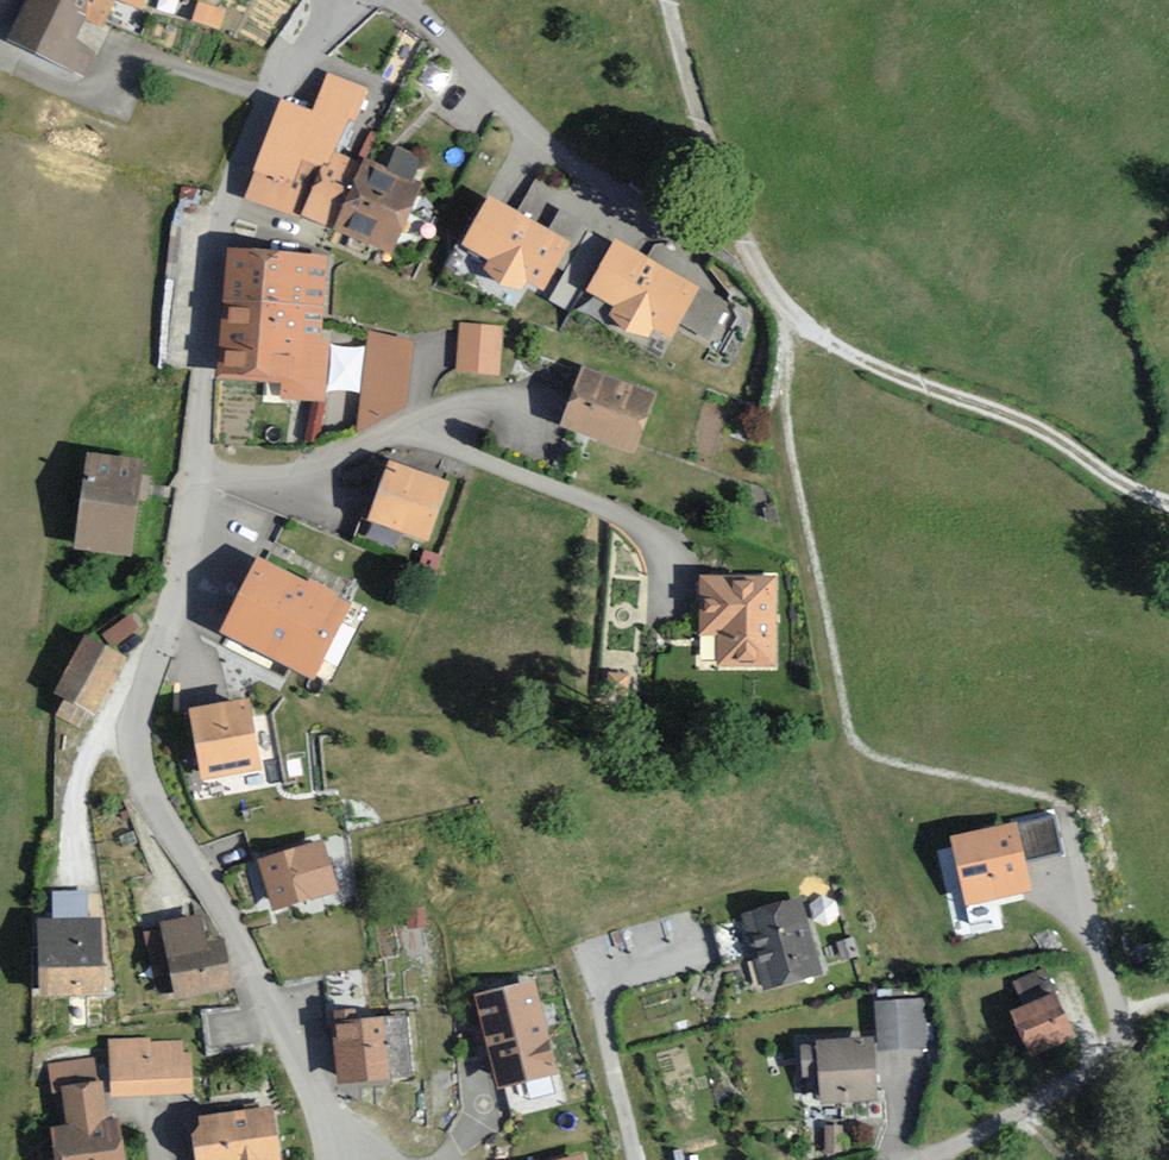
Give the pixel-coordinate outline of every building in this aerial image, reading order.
[(11,36),(81,65),(108,0),(26,0),(11,36)] [(370,85),(326,68),(310,108),(287,99),(251,192),(334,225),(360,156),(344,151),(370,85)] [(387,167),(360,156),(334,225),(391,247),(426,155),(396,144),(387,167)] [(550,230),(492,200),(464,253),(492,268),(485,282),(519,300),(528,282),(552,294),(563,272),(574,278),(600,227),(562,208),(550,230)] [(735,299),(618,241),(590,296),(621,311),(614,324),(653,344),(657,334),(677,344),(687,325),(715,338),(735,299)] [(323,252),(225,246),(217,375),(280,379),(279,398),(324,400),(328,340),(318,339),(323,252)] [(498,322),(455,320),(453,370),(495,372),(498,322)] [(410,334),(366,329),(356,431),(403,406),(410,334)] [(657,392),(579,363),(556,424),(634,453),(657,392)] [(142,458),(82,451),(70,546),(131,554),(142,458)] [(453,485),(393,465),(372,524),(433,545),(453,485)] [(349,598),(258,553),(220,630),(311,675),(349,598)] [(779,572),(698,570),(697,632),(719,633),(719,663),(777,664),(779,572)] [(127,610),(100,630),(110,643),(137,623),(127,610)] [(126,655),(84,633),(55,689),(97,711),(126,655)] [(248,693),(185,704),(199,781),(261,770),(248,693)] [(1013,819),(942,835),(958,906),(1029,890),(1013,819)] [(320,843),(257,858),(269,909),(332,894),(320,843)] [(53,918),(39,919),(42,996),(104,994),(102,913),(88,913),(87,887),(52,888),(53,918)] [(804,899),(742,916),(763,990),(825,973),(804,899)] [(199,913),(144,924),(157,992),(172,989),(174,997),(232,986),(222,936),(204,939),(199,913)] [(537,980),(472,994),(493,1090),(558,1075),(537,980)] [(1054,987),(1009,1009),(1030,1052),(1075,1030),(1054,987)] [(915,995),(873,997),(876,1046),(918,1044),(915,995)] [(403,1014),(330,1021),(337,1082),(409,1075),(403,1014)] [(184,1032),(107,1036),(109,1093),(187,1089),(184,1032)] [(871,1037),(812,1039),(814,1103),(873,1101),(871,1037)] [(55,1084),(59,1123),(53,1125),(57,1159),(125,1159),(120,1117),(106,1119),(101,1079),(55,1084)] [(192,1114),(197,1159),(277,1159),(271,1105),(192,1114)]
